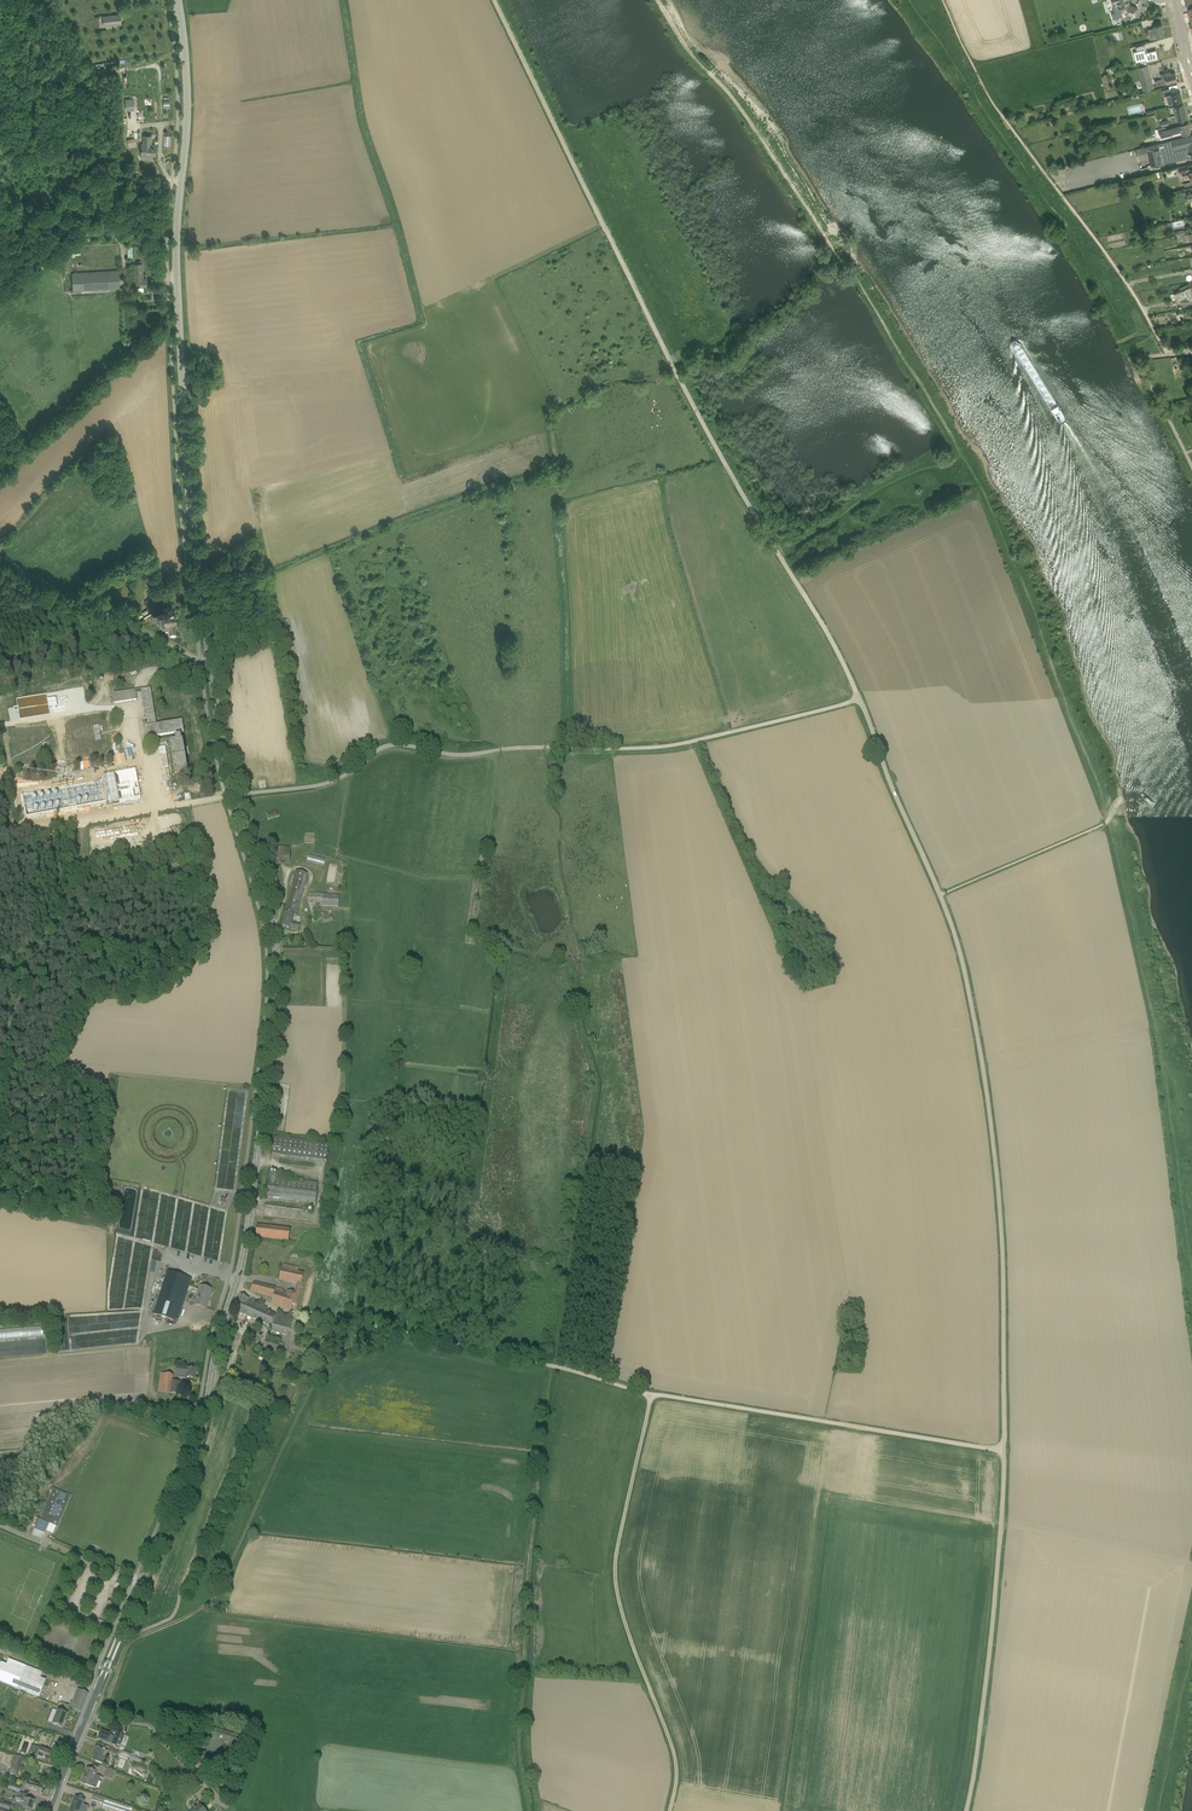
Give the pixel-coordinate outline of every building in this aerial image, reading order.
[(1114,2),(1118,1),(1121,12),(1125,11),(1135,16),(1138,8),(1130,4),(1128,0),(1113,0),(1114,2)] [(105,26),(123,23),(121,14),(104,16),(105,26)] [(1157,37),(1157,35),(1164,34),(1162,24),(1154,25),(1154,28),(1149,29),(1150,38),(1157,37)] [(1152,51),(1151,47),(1141,50),(1143,60),(1153,57),(1153,59),(1165,56),(1163,48),(1152,51)] [(1148,64),(1137,67),(1144,90),(1154,87),(1148,64)] [(1171,71),(1161,74),(1162,78),(1158,79),(1155,80),(1156,85),(1167,82),(1167,83),(1177,80),(1175,72),(1171,73),(1171,71)] [(1133,84),(1119,88),(1121,94),(1127,92),(1127,93),(1134,91),(1133,84)] [(1172,103),(1176,102),(1182,100),(1180,91),(1164,95),(1165,100),(1167,99),(1168,103),(1172,102),(1172,103)] [(127,110),(129,110),(135,109),(134,98),(126,99),(126,101),(127,110)] [(1183,104),(1174,106),(1177,121),(1187,119),(1183,104)] [(1179,126),(1165,129),(1161,130),(1163,136),(1167,135),(1167,136),(1173,135),(1173,134),(1181,131),(1182,135),(1190,133),(1188,123),(1182,125),(1179,126)] [(151,154),(155,155),(156,155),(156,147),(152,147),(152,144),(151,144),(152,136),(143,135),(143,143),(141,143),(141,159),(146,159),(151,159),(151,154)] [(1191,158),(1191,159),(1191,135),(1158,143),(1146,145),(1146,146),(1137,148),(1139,154),(1148,152),(1151,166),(1191,157),(1191,158)] [(1180,173),(1182,172),(1190,170),(1188,164),(1178,166),(1180,173)] [(1191,180),(1191,170),(1182,172),(1183,177),(1187,176),(1189,175),(1190,180),(1191,180)] [(147,286),(146,279),(146,277),(143,278),(143,275),(143,263),(134,264),(135,279),(134,279),(135,287),(147,286)] [(119,269),(72,273),(73,291),(121,288),(119,269)] [(1189,296),(1190,300),(1191,299),(1191,290),(1190,286),(1185,288),(1186,288),(1174,293),(1177,301),(1189,296)] [(153,599),(152,597),(145,600),(149,609),(164,601),(160,595),(153,599)] [(177,630),(176,624),(164,625),(165,635),(169,635),(169,639),(176,638),(175,630),(177,630)] [(156,725),(150,689),(140,690),(145,719),(143,719),(144,726),(143,726),(144,728),(146,739),(174,734),(175,744),(170,745),(174,774),(186,772),(182,743),(180,743),(179,734),(183,733),(182,721),(156,725)] [(113,705),(136,701),(135,691),(112,695),(113,705)] [(56,699),(47,701),(49,708),(57,707),(56,699)] [(98,726),(93,727),(95,742),(100,741),(99,732),(102,731),(101,728),(98,728),(98,726)] [(95,782),(20,796),(24,819),(99,804),(99,805),(107,803),(107,805),(143,797),(138,765),(125,772),(101,777),(102,780),(95,781),(95,782)] [(267,814),(268,819),(278,817),(276,811),(267,814)] [(290,863),(290,848),(276,848),(276,862),(290,863)] [(309,854),(307,861),(324,866),(326,859),(309,854)] [(280,927),(298,931),(299,924),(292,922),(294,915),(296,916),(307,874),(296,871),(285,912),(284,912),(280,927)] [(339,895),(308,893),(307,903),(322,905),(322,906),(338,907),(339,895)] [(330,914),(322,917),(324,924),(333,921),(330,914)] [(177,1129),(183,1129),(170,1120),(162,1120),(157,1126),(157,1128),(161,1128),(163,1130),(159,1130),(158,1130),(159,1131),(159,1133),(157,1133),(157,1137),(157,1138),(159,1135),(161,1135),(164,1138),(164,1141),(167,1141),(167,1137),(166,1137),(166,1135),(168,1132),(168,1129),(176,1129),(177,1129)] [(272,1154),(278,1155),(327,1161),(329,1144),(274,1137),(272,1154)] [(278,1178),(278,1174),(270,1173),(269,1180),(268,1180),(266,1197),(315,1203),(318,1183),(278,1178)] [(255,1237),(261,1238),(288,1242),(290,1229),(256,1225),(255,1237)] [(293,1305),(296,1306),(301,1285),(303,1275),(297,1273),(299,1268),(283,1264),(279,1280),(295,1284),(293,1293),(287,1291),(286,1292),(284,1292),(284,1290),(276,1288),(275,1289),(254,1282),(250,1291),(265,1295),(273,1297),(271,1304),(291,1310),(293,1305)] [(187,1291),(189,1286),(191,1279),(167,1271),(153,1314),(177,1322),(187,1291)] [(198,1289),(189,1286),(187,1291),(196,1294),(193,1304),(206,1309),(212,1290),(199,1286),(198,1289)] [(270,1328),(270,1331),(288,1336),(293,1320),(275,1315),(266,1311),(267,1308),(249,1300),(249,1298),(240,1295),(233,1310),(270,1328)] [(45,1337),(44,1327),(0,1330),(0,1340),(45,1337)] [(280,1342),(266,1338),(262,1349),(281,1355),(284,1344),(280,1343),(280,1342)] [(196,1370),(176,1367),(175,1374),(182,1376),(182,1379),(186,1379),(186,1378),(194,1379),(196,1370)] [(177,1394),(179,1382),(172,1381),(173,1375),(160,1373),(158,1392),(170,1394),(170,1393),(177,1394)] [(71,1496),(69,1495),(62,1492),(53,1488),(49,1499),(48,1499),(40,1521),(38,1520),(34,1530),(45,1534),(50,1523),(51,1523),(51,1525),(57,1528),(71,1496)] [(26,1666),(9,1659),(6,1665),(1,1662),(0,1665),(0,1682),(17,1688),(39,1697),(46,1680),(40,1678),(43,1673),(26,1666)] [(65,1704),(62,1710),(60,1709),(59,1711),(57,1711),(52,1724),(62,1728),(67,1715),(66,1714),(68,1708),(80,1713),(88,1693),(77,1689),(72,1703),(71,1702),(69,1706),(65,1704)] [(242,1738),(217,1729),(214,1738),(215,1737),(223,1739),(222,1741),(230,1743),(230,1745),(228,1745),(225,1756),(234,1759),(237,1748),(236,1747),(236,1745),(239,1746),(242,1738)] [(101,1731),(98,1740),(102,1741),(102,1743),(107,1745),(107,1743),(115,1746),(115,1748),(119,1749),(121,1744),(117,1743),(121,1733),(116,1732),(114,1737),(110,1735),(101,1731)] [(104,1749),(95,1746),(92,1753),(95,1754),(92,1760),(103,1764),(105,1758),(101,1757),(104,1749)] [(50,1761),(53,1753),(37,1747),(34,1755),(29,1753),(27,1756),(36,1760),(38,1756),(50,1761)] [(17,1776),(22,1758),(16,1756),(10,1774),(17,1776)] [(145,1773),(147,1767),(134,1762),(132,1769),(145,1773)] [(97,1771),(98,1768),(92,1765),(90,1770),(87,1768),(84,1776),(86,1777),(84,1784),(91,1787),(94,1779),(99,1781),(100,1776),(96,1775),(97,1772),(97,1771)] [(104,1777),(112,1780),(114,1775),(113,1775),(115,1771),(107,1768),(104,1777)] [(40,1794),(43,1787),(39,1785),(39,1784),(30,1781),(29,1783),(27,1782),(25,1788),(32,1790),(32,1791),(40,1794)] [(10,1785),(8,1789),(17,1792),(20,1793),(21,1788),(10,1785)] [(27,1795),(20,1793),(18,1793),(15,1801),(21,1802),(21,1801),(24,1802),(22,1808),(31,1810),(31,1809),(32,1810),(33,1806),(32,1806),(34,1801),(26,1799),(27,1795)] [(105,1798),(93,1794),(91,1800),(103,1804),(103,1807),(115,1810),(132,1810),(132,1808),(105,1799),(105,1798)] [(86,1801),(75,1797),(70,1810),(81,1810),(86,1801)] [(10,1805),(0,1802),(0,1810),(10,1810),(10,1805)]
